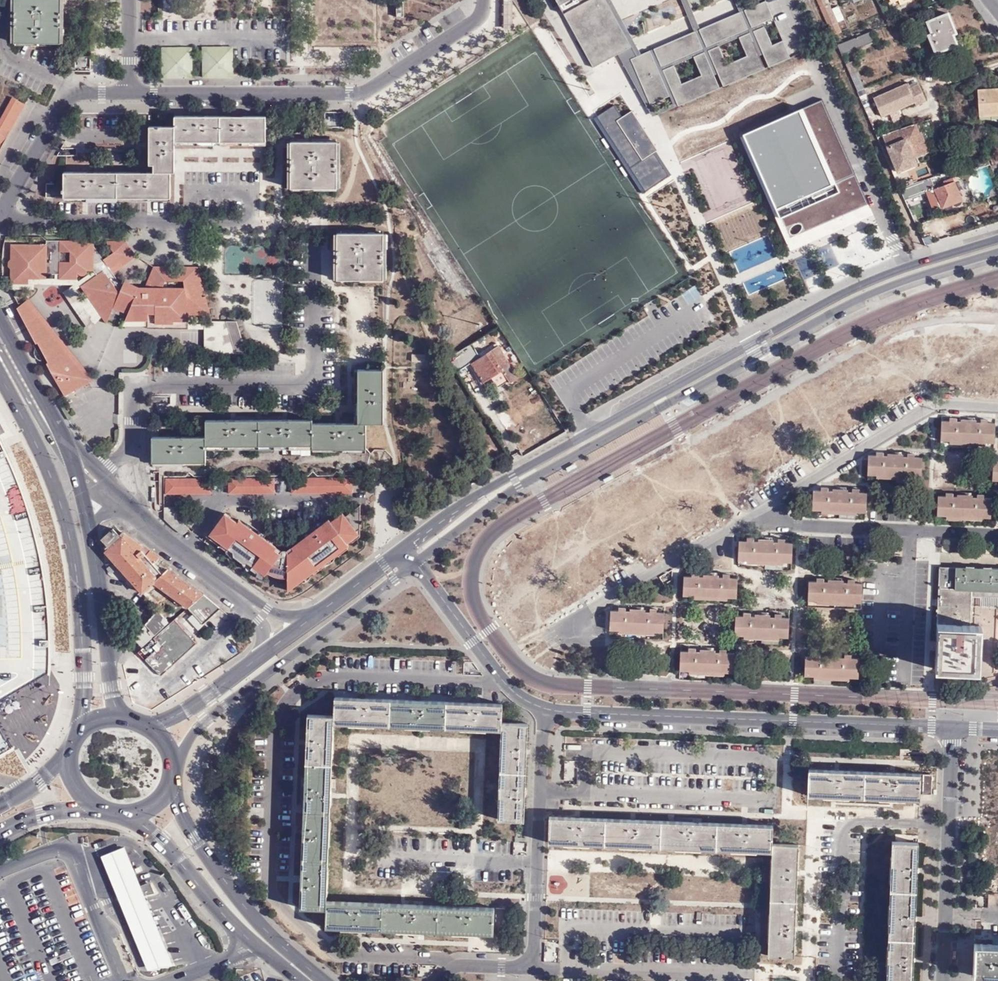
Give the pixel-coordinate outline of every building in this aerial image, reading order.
[(14,41),(60,41),(61,18),(61,0),(14,0),(14,41)] [(593,65),(619,51),(632,44),(608,0),(557,0),(593,65)] [(613,0),(608,0),(632,44),(619,51),(653,114),(678,103),(663,68),(674,63),(694,54),(704,49),(715,74),(719,73),(708,48),(719,43),(739,35),(750,30),(761,55),(764,54),(753,29),(764,24),(763,20),(752,24),(744,8),(745,7),(742,0),(736,0),(740,9),(741,9),(748,26),(706,44),(699,27),(700,27),(689,0),(682,0),(694,29),(695,28),(703,46),(661,64),(655,49),(651,50),(673,101),(653,109),(630,56),(642,51),(613,0)] [(744,8),(752,24),(763,20),(773,15),(766,0),(761,0),(745,7),(744,8)] [(822,7),(829,25),(834,35),(843,31),(839,22),(845,19),(839,5),(833,8),(831,3),(828,4),(827,0),(818,0),(822,7)] [(700,27),(699,27),(706,44),(748,26),(741,9),(740,9),(700,27)] [(947,12),(927,20),(932,34),(929,35),(932,42),(936,41),(940,50),(955,45),(949,28),(953,27),(947,12)] [(764,24),(753,29),(764,54),(769,64),(790,55),(783,38),(772,42),(764,24)] [(694,29),(654,46),(655,49),(661,64),(703,46),(695,28),(694,29)] [(874,40),(870,29),(837,43),(842,52),(874,40)] [(719,43),(708,48),(719,73),(724,84),(765,66),(761,55),(750,30),(739,35),(747,53),(727,62),(719,43)] [(191,46),(161,46),(161,75),(192,75),(191,46)] [(232,46),(202,46),(202,75),(232,75),(232,46)] [(642,51),(630,56),(653,109),(673,101),(651,50),(650,48),(642,51)] [(674,63),(663,68),(678,103),(720,85),(715,74),(704,49),(694,54),(702,72),(682,81),(674,63)] [(89,58),(82,61),(85,69),(92,67),(89,58)] [(941,67),(935,66),(928,68),(927,65),(926,73),(940,76),(941,67)] [(906,80),(873,95),(882,115),(915,100),(908,85),(906,81),(906,80)] [(908,85),(915,100),(916,103),(927,99),(919,80),(913,83),(908,85)] [(977,88),(978,115),(997,114),(997,87),(977,88)] [(7,137),(26,103),(14,96),(0,120),(0,149),(7,137)] [(828,100),(742,132),(789,259),(796,257),(808,290),(888,261),(828,100)] [(615,102),(597,114),(646,189),(669,173),(654,150),(658,148),(632,108),(622,114),(615,102)] [(199,115),(175,115),(175,125),(175,144),(223,144),(223,115),(199,115)] [(223,115),(223,144),(247,144),(268,144),(268,115),(223,115)] [(917,123),(883,135),(897,171),(918,162),(915,155),(930,149),(922,129),(920,129),(917,123)] [(175,125),(148,125),(148,145),(148,164),(155,164),(155,171),(172,171),(175,170),(175,144),(175,125)] [(336,141),(291,141),(291,162),(291,186),(336,187),(336,141)] [(997,154),(997,149),(997,147),(987,151),(989,157),(997,154)] [(155,171),(118,172),(118,200),(147,201),(172,200),(172,171),(155,171)] [(118,172),(65,172),(65,183),(65,196),(66,201),(86,201),(118,200),(118,172)] [(937,188),(932,176),(901,187),(906,198),(929,191),(937,188)] [(955,182),(937,188),(942,201),(943,207),(946,207),(948,208),(952,206),(952,203),(954,202),(958,204),(961,203),(962,199),(955,182)] [(65,183),(47,183),(47,196),(65,196),(65,183)] [(942,201),(937,188),(929,191),(933,200),(942,201)] [(382,232),(336,233),(336,258),(336,277),(382,277),(382,232)] [(11,269),(11,284),(29,284),(28,279),(47,279),(47,275),(59,275),(59,280),(78,274),(79,274),(80,275),(80,276),(82,276),(83,276),(84,276),(85,275),(87,274),(87,271),(94,271),(97,275),(81,286),(104,320),(106,324),(113,308),(128,314),(125,322),(148,321),(149,321),(149,315),(155,315),(155,325),(174,324),(174,322),(188,322),(190,322),(190,316),(211,316),(206,297),(203,297),(201,291),(204,290),(198,267),(153,266),(145,287),(140,287),(125,281),(122,287),(113,273),(137,257),(128,242),(106,242),(95,249),(95,242),(47,241),(47,245),(11,244),(11,259),(8,262),(8,267),(11,269)] [(253,252),(235,251),(234,272),(255,273),(255,261),(252,261),(253,252)] [(779,266),(744,283),(749,293),(784,277),(779,266)] [(72,285),(63,292),(90,331),(104,320),(81,286),(97,275),(94,271),(87,271),(87,274),(85,275),(84,276),(83,276),(82,276),(80,276),(80,275),(79,274),(78,280),(72,285)] [(78,274),(59,280),(59,275),(47,275),(47,279),(28,279),(29,284),(11,284),(10,289),(34,290),(34,284),(72,285),(78,280),(79,274),(78,274)] [(256,279),(256,323),(283,323),(283,279),(256,279)] [(29,299),(26,301),(91,383),(94,380),(29,299)] [(26,301),(17,308),(36,344),(38,343),(48,362),(47,363),(65,397),(91,383),(26,301)] [(188,324),(188,322),(174,322),(174,324),(155,325),(155,315),(149,315),(149,321),(148,321),(148,329),(188,329),(188,324)] [(236,354),(227,321),(212,321),(212,324),(204,324),(205,329),(205,354),(236,354)] [(237,322),(227,321),(236,354),(247,354),(237,322)] [(498,342),(504,337),(497,327),(491,332),(498,342)] [(450,358),(459,373),(473,364),(484,382),(501,371),(509,382),(519,376),(499,345),(480,357),(472,343),(450,358)] [(413,367),(428,366),(427,352),(412,353),(413,367)] [(356,407),(356,425),(369,424),(382,424),(382,370),(356,370),(356,407)] [(942,421),(941,439),(995,442),(996,423),(942,421)] [(206,436),(206,448),(261,447),(261,422),(234,422),(206,423),(206,436)] [(288,422),(261,422),(261,447),(315,448),(315,425),(315,422),(288,422)] [(340,425),(315,425),(315,448),(315,452),(369,451),(369,424),(356,425),(340,425)] [(206,436),(152,435),(152,461),(179,462),(206,462),(206,448),(206,436)] [(0,438),(0,702),(44,678),(42,563),(8,456),(0,438)] [(869,454),(868,473),(922,476),(922,457),(869,454)] [(212,478),(166,479),(166,494),(212,494),(212,478)] [(274,478),(229,478),(229,494),(274,493),(274,478)] [(352,478),(292,478),(292,493),(353,493),(352,478)] [(813,489),(812,509),(867,511),(868,492),(813,489)] [(939,495),(938,514),(992,516),(993,497),(939,495)] [(312,532),(292,547),(293,549),(288,553),(288,552),(288,551),(287,551),(287,550),(285,550),(283,550),(282,550),(281,551),(280,552),(276,549),(278,547),(250,527),(239,519),(237,521),(225,513),(209,535),(233,552),(234,556),(244,563),(248,562),(253,566),(251,569),(256,572),(260,571),(265,575),(268,572),(279,577),(288,577),(288,592),(349,546),(348,543),(360,534),(360,505),(346,516),(343,512),(331,521),(329,519),(312,532)] [(182,523),(182,508),(165,507),(165,519),(181,533),(182,534),(185,533),(189,529),(182,523)] [(142,591),(153,581),(162,572),(154,564),(156,561),(141,550),(135,547),(122,538),(120,535),(113,527),(100,538),(108,545),(105,549),(142,591)] [(123,532),(120,535),(122,538),(135,547),(138,543),(123,532)] [(740,540),(739,556),(792,559),(793,542),(740,540)] [(143,546),(141,550),(156,561),(159,557),(143,546)] [(888,546),(888,554),(895,554),(896,546),(888,546)] [(973,596),(973,589),(954,588),(955,567),(941,566),(938,622),(972,624),(973,596)] [(979,568),(955,567),(954,588),(973,589),(997,590),(997,569),(979,568)] [(188,605),(189,605),(203,593),(167,568),(162,572),(153,581),(188,605)] [(684,576),(683,594),(738,596),(738,577),(684,576)] [(809,580),(808,598),(862,601),(863,582),(809,580)] [(973,589),(973,596),(997,597),(997,590),(973,589)] [(203,593),(189,605),(205,621),(222,606),(221,605),(203,593)] [(142,647),(170,622),(159,610),(134,638),(142,647)] [(665,612),(611,610),(610,628),(664,630),(665,612)] [(737,615),(736,634),(789,636),(790,617),(737,615)] [(162,632),(155,637),(162,646),(148,659),(163,677),(198,644),(195,640),(177,619),(162,632)] [(937,644),(936,667),(980,670),(982,624),(972,624),(938,622),(937,644)] [(681,650),(680,669),(734,671),(734,652),(681,650)] [(858,676),(859,657),(806,654),(805,673),(858,676)] [(333,722),(388,724),(389,697),(364,696),(364,692),(362,692),(359,692),(359,696),(334,695),(333,713),(333,722)] [(445,727),(446,700),(420,699),(420,694),(417,694),(415,694),(414,698),(389,697),(388,724),(445,727)] [(501,729),(501,720),(502,702),(477,701),(477,696),(475,696),(472,696),(471,701),(446,700),(445,727),(501,729)] [(331,760),(333,722),(333,713),(307,712),(306,739),(303,739),(302,741),(302,744),(305,744),(305,759),(331,760)] [(499,773),(526,775),(527,751),(531,751),(531,749),(531,746),(527,746),(528,721),(501,720),(501,729),(499,773)] [(9,747),(0,731),(0,747),(9,747)] [(330,774),(331,760),(305,759),(304,777),(298,777),(298,783),(297,808),(302,808),(329,809),(330,788),(335,789),(335,774),(330,774)] [(808,794),(864,796),(865,770),(837,768),(809,767),(808,794)] [(894,771),(865,770),(864,796),(920,798),(921,772),(894,771)] [(934,772),(924,772),(923,798),(932,798),(934,772)] [(526,775),(499,773),(497,818),(524,820),(525,794),(527,794),(528,790),(528,788),(526,788),(526,775)] [(329,809),(302,808),(301,829),(298,829),(298,832),(298,835),(301,835),(300,857),(326,858),(329,809)] [(603,842),(604,817),(577,816),(577,813),(575,813),(572,813),(572,815),(550,815),(549,840),(603,842)] [(659,844),(660,819),(633,818),(633,814),(631,814),(627,814),(627,818),(604,817),(603,842),(659,844)] [(700,846),(714,847),(716,821),(699,820),(699,815),(690,815),(666,814),(666,819),(660,819),(659,844),(685,845),(685,850),(700,850),(700,846)] [(716,821),(714,847),(770,849),(771,823),(746,822),(746,819),(744,818),(740,818),(740,822),(716,821)] [(918,840),(891,839),(889,887),(915,888),(916,869),(918,840)] [(797,842),(771,841),(770,858),(768,897),(795,898),(796,872),(799,872),(799,869),(799,866),(796,866),(797,842)] [(126,848),(100,859),(114,893),(139,883),(126,848)] [(326,858),(300,857),(299,878),(295,878),(295,880),(295,883),(299,883),(298,904),(324,905),(325,897),(326,858)] [(139,883),(114,893),(148,974),(173,963),(139,883)] [(915,888),(889,887),(887,935),(913,936),(914,914),(915,888)] [(380,926),(381,900),(325,897),(324,905),(323,923),(341,924),(341,928),(344,928),(347,928),(347,924),(380,926)] [(436,928),(437,902),(419,902),(419,898),(402,897),(402,901),(381,900),(380,926),(394,927),(394,930),(404,931),(412,931),(412,927),(436,928)] [(795,898),(768,897),(768,909),(766,953),(793,954),(794,928),(797,929),(797,926),(797,922),(794,922),(795,898)] [(437,902),(436,928),(465,930),(465,936),(468,936),(471,936),(471,930),(491,931),(492,905),(437,902)] [(504,905),(495,905),(494,931),(503,931),(504,905)] [(887,935),(885,980),(911,980),(912,959),(913,936),(887,935)] [(975,943),(974,975),(997,976),(997,943),(975,943)]
